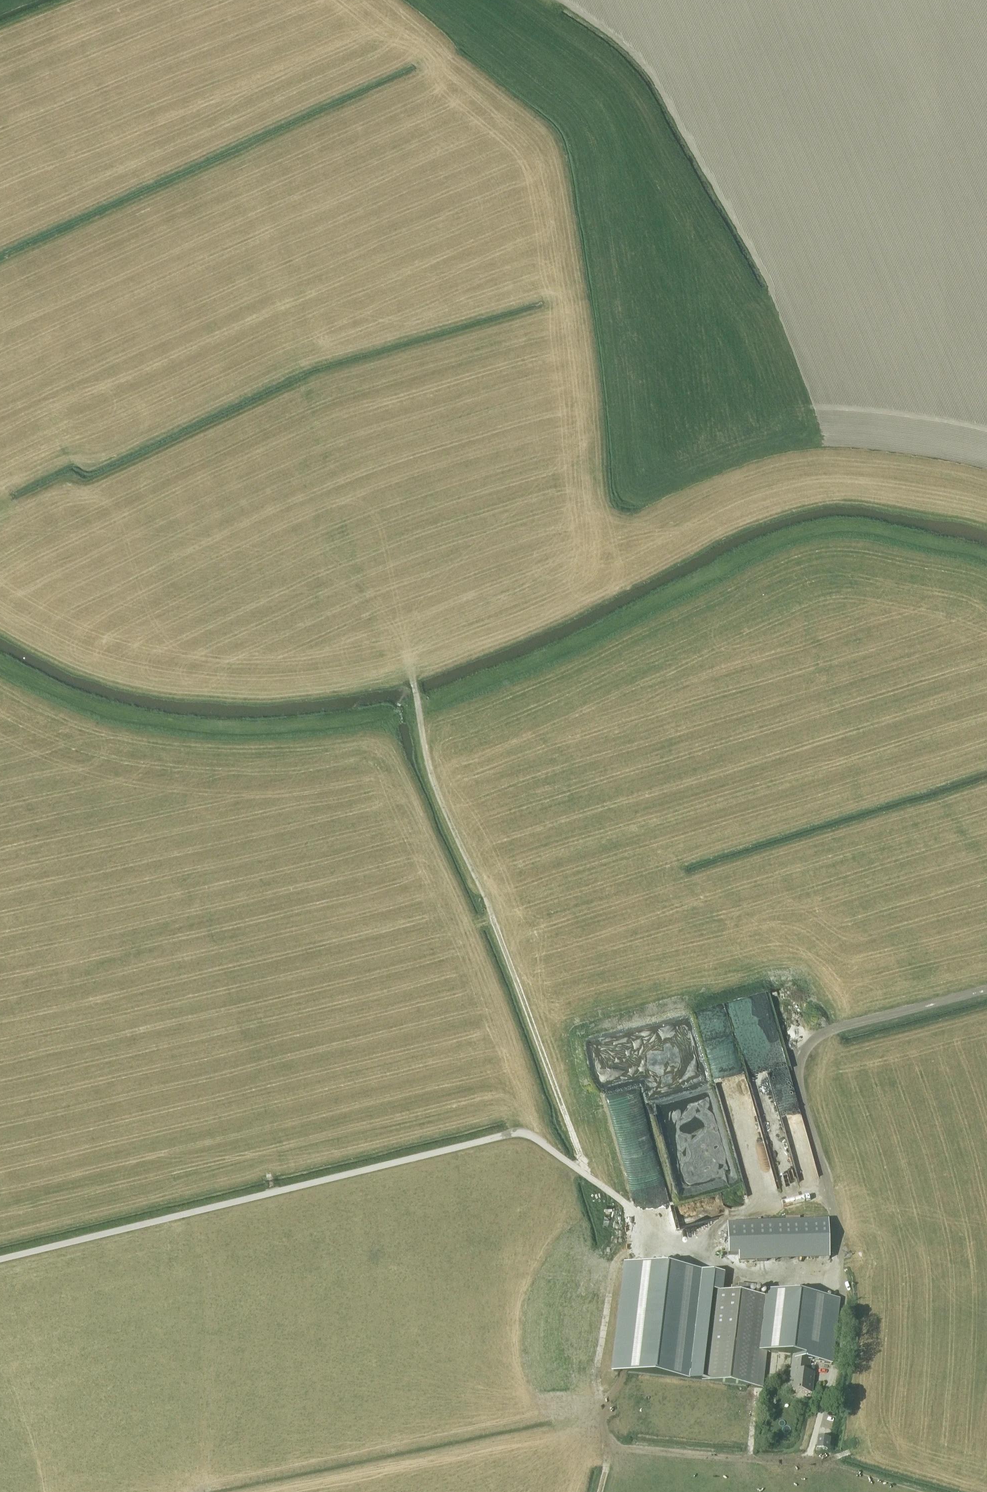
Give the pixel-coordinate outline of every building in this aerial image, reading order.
[(765,1223),(727,1224),(727,1238),(728,1238),(728,1246),(728,1255),(729,1255),(738,1255),(739,1262),(757,1261),(776,1261),(774,1223),(765,1224),(765,1223)] [(799,1267),(800,1226),(779,1225),(777,1279),(800,1280),(801,1267),(799,1267)] [(627,1263),(614,1371),(747,1387),(763,1388),(767,1352),(793,1355),(790,1379),(794,1380),(793,1391),(811,1393),(813,1373),(808,1373),(809,1360),(831,1363),(838,1299),(766,1291),(765,1298),(711,1292),(713,1273),(677,1268),(677,1263),(666,1262),(665,1267),(627,1263)]
